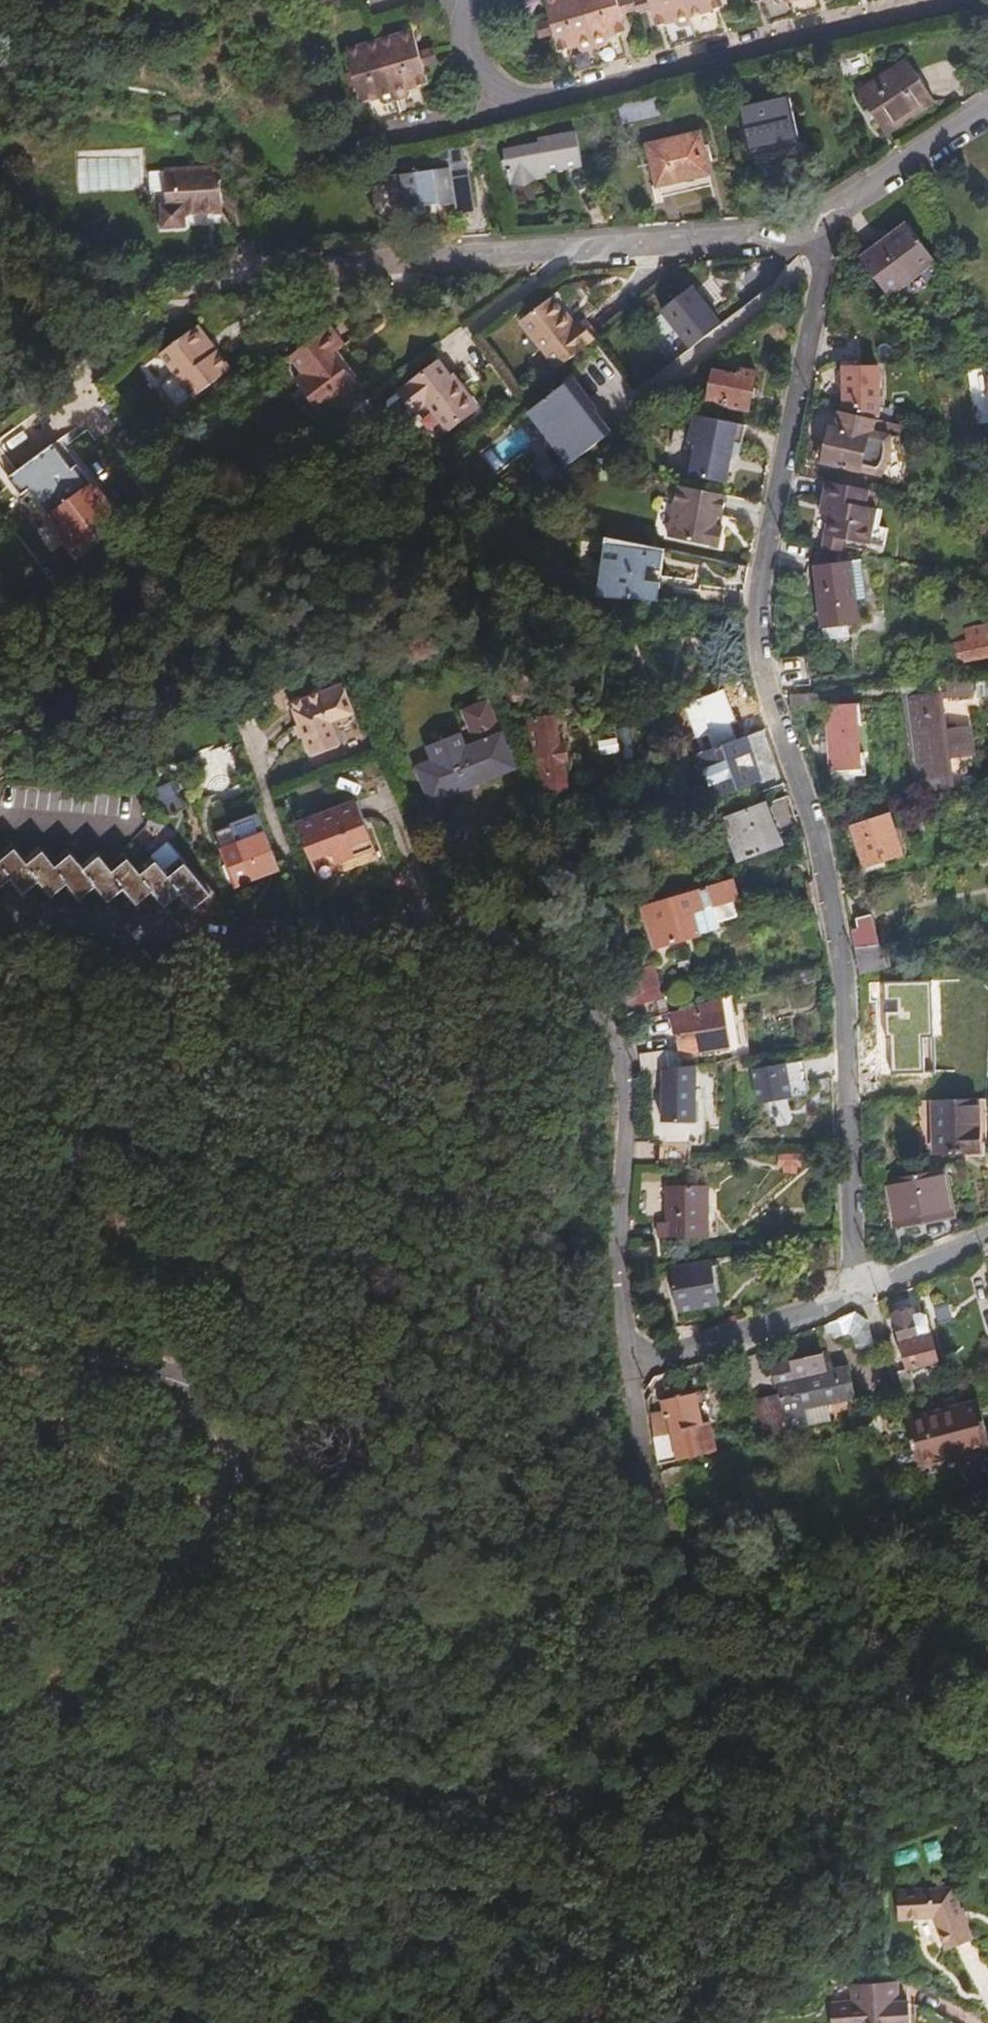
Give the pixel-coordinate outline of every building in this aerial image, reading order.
[(543,21),(547,34),(552,52),(557,51),(564,73),(573,71),(589,66),(570,0),(537,0),(543,21)] [(589,66),(603,62),(618,58),(611,35),(617,33),(611,15),(607,0),(570,0),(589,66)] [(607,0),(611,15),(627,10),(624,0),(608,0),(607,0)] [(624,0),(627,10),(628,14),(644,9),(641,0),(624,0)] [(644,9),(649,26),(655,24),(662,48),(675,44),(690,40),(679,0),(641,0),(644,9)] [(690,40),(699,37),(716,33),(709,9),(713,8),(711,0),(679,0),(690,40)] [(747,2),(753,0),(760,25),(776,21),(787,17),(782,0),(746,0),(747,2)] [(787,17),(801,13),(812,10),(809,0),(782,0),(787,17)] [(547,34),(543,21),(528,25),(532,38),(547,34)] [(407,31),(373,40),(394,119),(408,115),(422,112),(415,85),(421,83),(417,67),(413,52),(407,31)] [(373,40),(339,49),(354,104),(363,102),(369,126),(379,123),(394,119),(373,40)] [(428,48),(413,52),(417,67),(432,63),(428,48)] [(897,61),(852,93),(880,133),(899,119),(926,100),(897,61)] [(784,102),(735,113),(745,158),(794,147),(784,102)] [(692,133),(640,145),(649,187),(702,176),(692,133)] [(537,144),(497,151),(502,182),(526,179),(543,176),(541,169),(576,163),(571,134),(536,139),(537,144)] [(456,148),(389,158),(391,176),(378,177),(381,203),(397,214),(406,213),(416,212),(416,205),(420,205),(420,201),(430,201),(431,205),(446,203),(448,213),(466,210),(456,148)] [(207,164),(152,171),(157,209),(153,210),(156,233),(181,230),(180,216),(196,214),(213,212),(207,164)] [(702,176),(649,187),(652,199),(677,194),(704,187),(702,176)] [(902,224),(856,259),(882,293),(928,258),(902,224)] [(698,281),(665,307),(697,349),(731,323),(698,281)] [(543,299),(515,322),(554,369),(589,340),(574,323),(568,329),(558,317),(543,299)] [(185,332),(152,358),(171,381),(184,398),(221,370),(212,359),(208,354),(205,357),(185,332)] [(320,334),(285,362),(300,380),(289,389),(308,413),(348,381),(338,368),(329,358),(335,353),(320,334)] [(430,361),(395,389),(411,409),(419,402),(441,430),(468,408),(438,370),(430,361)] [(710,370),(703,400),(743,409),(747,394),(752,373),(734,369),(732,376),(710,370)] [(871,374),(836,376),(837,387),(838,413),(857,413),(857,418),(873,416),(871,374)] [(621,431),(583,378),(533,413),(571,466),(621,431)] [(184,398),(171,381),(162,388),(176,405),(184,398)] [(818,401),(816,411),(831,415),(833,415),(834,404),(818,401)] [(833,415),(831,415),(828,432),(823,431),(820,445),(816,465),(870,478),(883,426),(833,415)] [(750,429),(708,420),(695,479),(729,486),(734,462),(738,446),(746,448),(750,429)] [(54,443),(6,476),(20,497),(28,491),(72,554),(89,543),(83,534),(101,522),(96,516),(110,506),(78,460),(69,466),(54,443)] [(832,475),(830,486),(859,492),(861,481),(832,475)] [(830,486),(822,484),(819,493),(817,503),(822,504),(819,517),(823,518),(819,538),(877,551),(882,532),(867,529),(871,512),(868,512),(871,494),(859,492),(830,486)] [(727,498),(679,489),(670,535),(721,545),(724,531),(716,529),(718,519),(722,519),(724,510),(727,498)] [(659,551),(600,539),(592,598),(652,601),(656,575),(659,551)] [(857,560),(846,561),(849,601),(860,600),(857,560)] [(846,561),(810,564),(812,593),(815,626),(850,624),(849,601),(846,561)] [(945,658),(952,658),(953,654),(987,653),(987,636),(951,637),(952,651),(946,651),(945,658)] [(970,680),(945,682),(946,698),(971,696),(970,680)] [(336,688),(284,707),(302,758),(312,754),(333,747),(325,726),(347,718),(336,688)] [(707,737),(711,748),(736,739),(730,722),(735,721),(724,690),(683,705),(697,741),(707,737)] [(812,695),(793,696),(794,708),(813,707),(812,695)] [(922,703),(898,707),(911,786),(946,781),(943,763),(967,760),(963,736),(940,740),(935,709),(924,711),(922,703)] [(855,704),(821,707),(826,762),(827,777),(866,773),(865,752),(856,753),(853,725),(857,725),(855,704)] [(497,737),(495,738),(483,708),(458,718),(469,747),(412,769),(426,802),(510,769),(497,737)] [(548,715),(521,720),(531,775),(535,774),(539,796),(561,792),(556,762),(563,761),(560,745),(554,746),(550,729),(548,715)] [(767,750),(760,731),(736,739),(711,748),(694,756),(709,796),(743,783),(748,797),(780,785),(767,750)] [(782,795),(718,819),(733,860),(774,845),(769,833),(793,824),(782,795)] [(292,826),(306,863),(322,858),(326,867),(340,862),(365,853),(348,806),(292,826)] [(884,812),(844,825),(853,851),(859,867),(898,854),(884,812)] [(240,833),(211,843),(227,887),(249,879),(271,871),(259,836),(243,842),(240,833)] [(100,904),(116,891),(128,906),(144,893),(156,909),(172,896),(184,911),(201,896),(172,861),(156,875),(144,860),(128,873),(115,857),(100,868),(88,854),(72,867),(59,851),(43,864),(30,849),(15,861),(2,846),(0,848),(0,883),(3,881),(15,896),(31,884),(44,899),(59,887),(72,902),(87,888),(100,904)] [(160,847),(144,860),(156,875),(172,861),(160,847)] [(721,881),(639,910),(653,951),(693,937),(692,934),(709,928),(706,920),(702,907),(727,898),(721,881)] [(869,921),(855,922),(855,931),(849,932),(849,951),(871,948),(869,921)] [(871,948),(849,951),(851,965),(853,974),(880,969),(882,965),(882,947),(871,948)] [(648,967),(588,986),(600,996),(613,1013),(656,1000),(652,986),(654,985),(648,967)] [(930,1035),(927,982),(884,983),(884,998),(898,999),(898,1014),(889,1015),(889,1035),(893,1036),(895,1072),(921,1071),(921,1035),(930,1035)] [(716,997),(667,1012),(675,1058),(726,1049),(721,1025),(716,997)] [(642,1074),(658,1072),(664,1071),(661,1054),(633,1059),(636,1075),(642,1074)] [(744,1071),(750,1105),(795,1098),(800,1092),(795,1063),(744,1071)] [(682,1102),(688,1103),(688,1096),(688,1085),(686,1085),(687,1067),(664,1071),(658,1072),(657,1086),(656,1086),(654,1122),(682,1122),(682,1102)] [(657,1086),(658,1072),(642,1074),(641,1091),(648,1092),(648,1086),(656,1086),(657,1086)] [(970,1102),(926,1104),(928,1155),(956,1154),(972,1154),(970,1102)] [(679,1144),(652,1144),(652,1164),(679,1164),(679,1144)] [(793,1155),(773,1155),(774,1167),(793,1166),(793,1155)] [(935,1172),(880,1184),(891,1230),(945,1218),(935,1172)] [(653,1238),(704,1237),(704,1213),(704,1188),(659,1188),(660,1225),(653,1225),(653,1238)] [(152,1211),(123,1199),(105,1243),(150,1261),(158,1242),(142,1235),(152,1211)] [(706,1262),(664,1268),(670,1311),(693,1307),(712,1305),(706,1262)] [(914,1304),(921,1329),(931,1326),(924,1301),(914,1304)] [(895,1313),(886,1316),(902,1369),(930,1362),(918,1318),(915,1316),(908,1318),(906,1311),(895,1313)] [(847,1315),(825,1323),(833,1357),(867,1349),(861,1324),(847,1315)] [(766,1370),(781,1433),(832,1421),(829,1406),(849,1401),(841,1368),(823,1372),(819,1358),(799,1362),(766,1370)] [(655,1466),(710,1453),(702,1421),(696,1423),(690,1395),(673,1398),(653,1403),(657,1420),(645,1423),(655,1466)] [(770,1397),(746,1405),(754,1430),(777,1422),(770,1397)] [(909,1465),(910,1468),(985,1449),(974,1404),(899,1423),(906,1450),(888,1454),(892,1469),(909,1465)] [(684,1468),(666,1473),(670,1489),(688,1485),(684,1468)] [(946,1891),(892,1894),(893,1921),(928,1920),(942,1951),(967,1941),(946,1891)] [(900,1987),(890,1988),(892,2008),(901,2007),(900,1987)] [(842,1992),(845,2022),(903,2022),(902,2018),(901,2007),(892,2008),(890,1988),(842,1992)]
